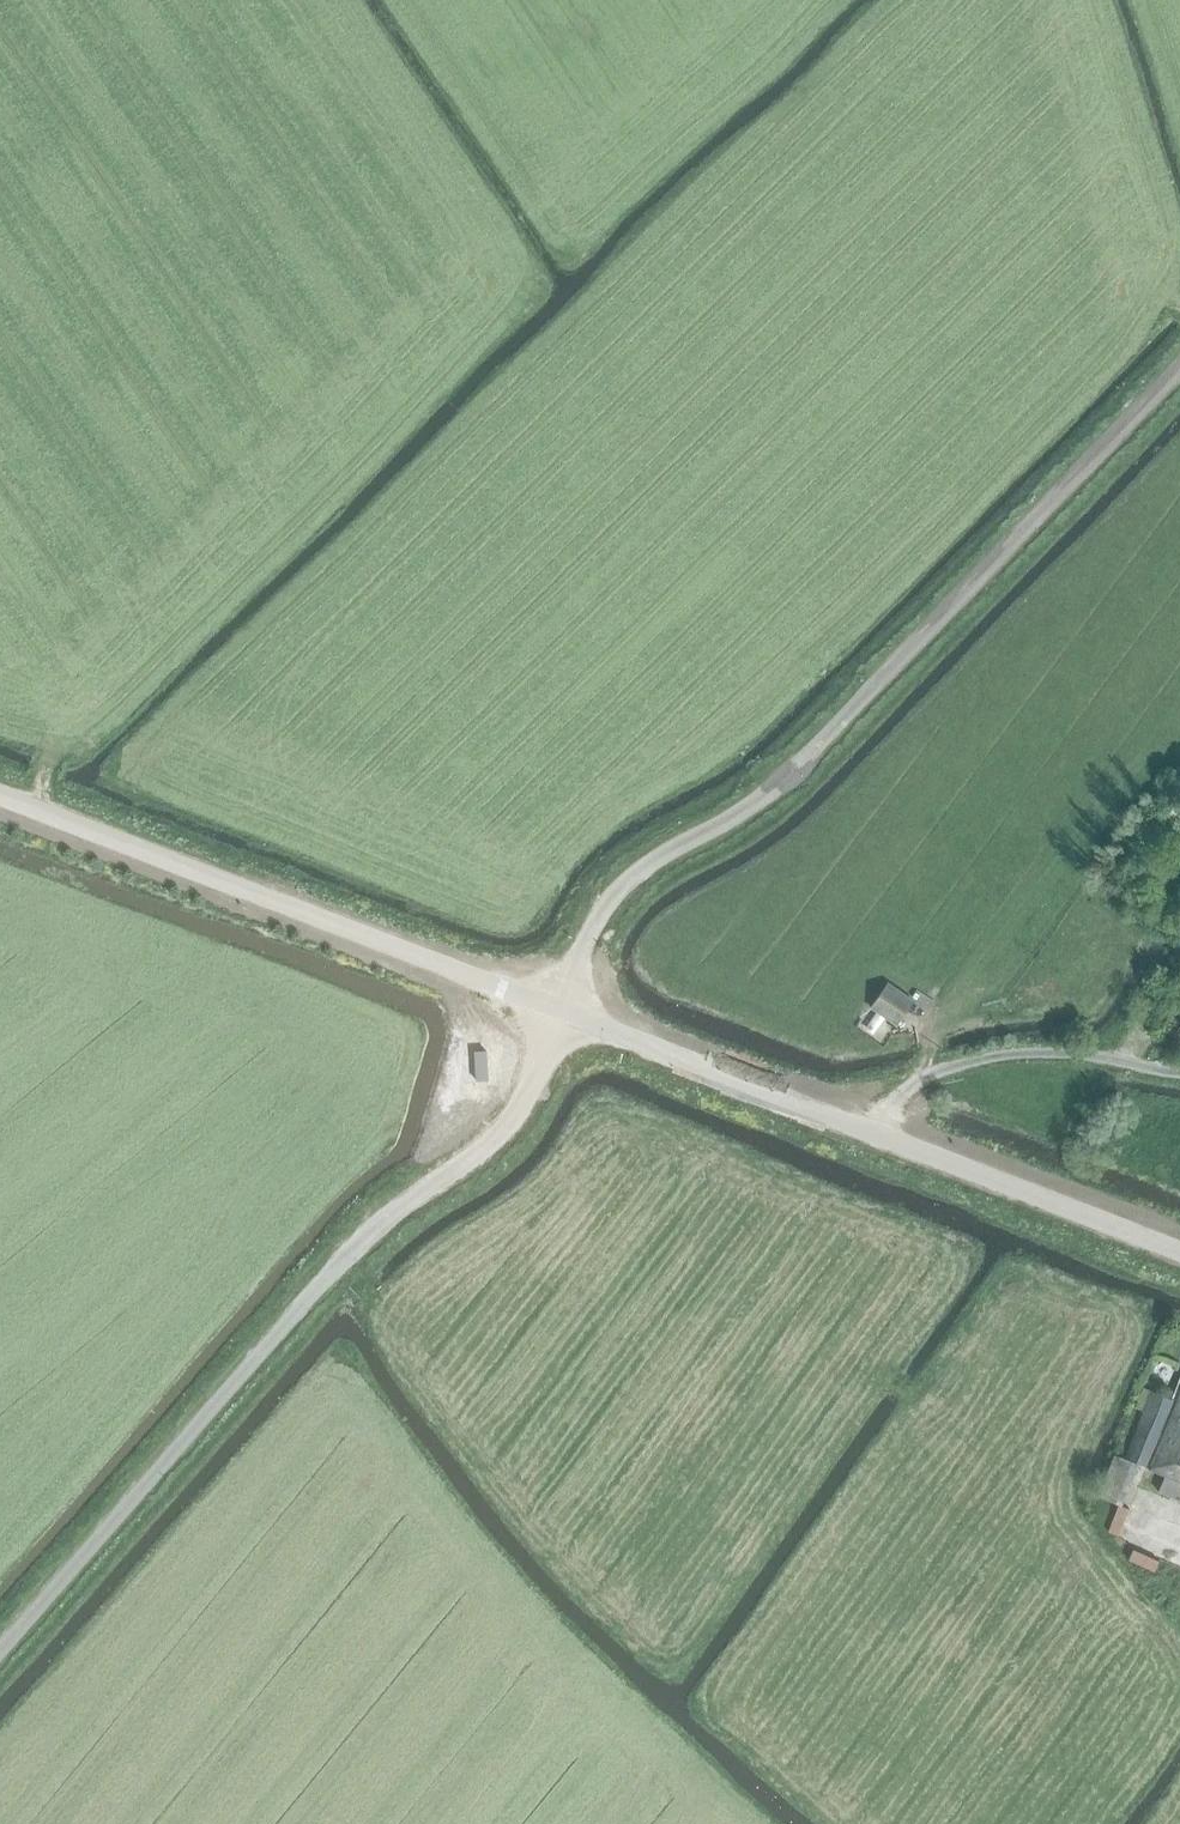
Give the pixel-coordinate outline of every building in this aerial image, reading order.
[(1179,814),(1179,798),(1166,792),(1157,811),(1177,820),(1179,814)] [(896,1026),(914,1000),(887,982),(869,1008),(896,1026)] [(1173,1400),(1154,1393),(1128,1459),(1165,1473),(1158,1492),(1178,1500),(1179,1495),(1179,1383),(1173,1400)] [(1138,1464),(1113,1454),(1096,1496),(1121,1506),(1138,1463),(1138,1464)] [(1134,1541),(1129,1555),(1157,1566),(1163,1553),(1134,1541)]
